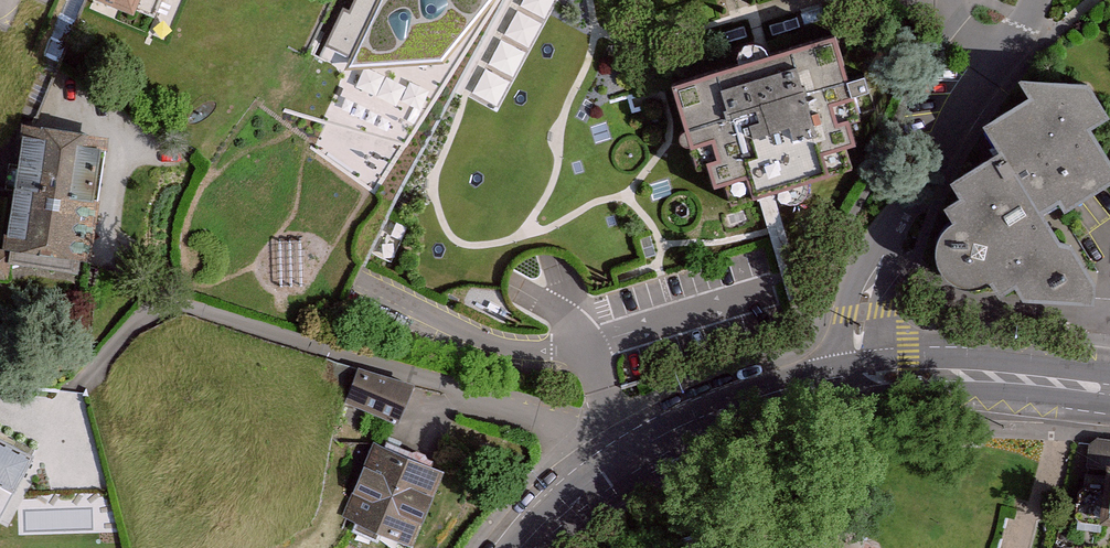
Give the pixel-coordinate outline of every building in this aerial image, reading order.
[(135,14),(141,0),(105,0),(135,14)] [(350,67),(444,62),(494,0),(385,0),(350,67)] [(834,32),(673,87),(701,169),(709,166),(715,186),(726,182),(735,208),(861,165),(855,149),(875,142),(860,99),(875,94),(868,72),(850,78),(834,32)] [(1018,78),(1026,98),(982,130),(994,152),(951,182),(957,197),(943,208),(951,224),(934,237),(931,253),(935,273),(948,283),(962,287),(977,286),(988,280),(996,300),(1015,287),(1019,303),(1094,304),(1098,284),(1074,243),(1059,242),(1044,216),(1060,205),(1063,217),(1109,187),(1109,162),(1093,132),(1109,120),(1109,118),(1091,84),(1018,78)] [(13,123),(0,231),(0,252),(84,262),(99,133),(13,123)] [(360,369),(347,405),(399,424),(412,388),(360,369)] [(18,513),(47,452),(0,430),(0,505),(18,513)] [(1090,443),(1080,521),(1109,524),(1109,446),(1090,443)] [(379,547),(416,547),(446,473),(387,450),(353,538),(379,547)]
